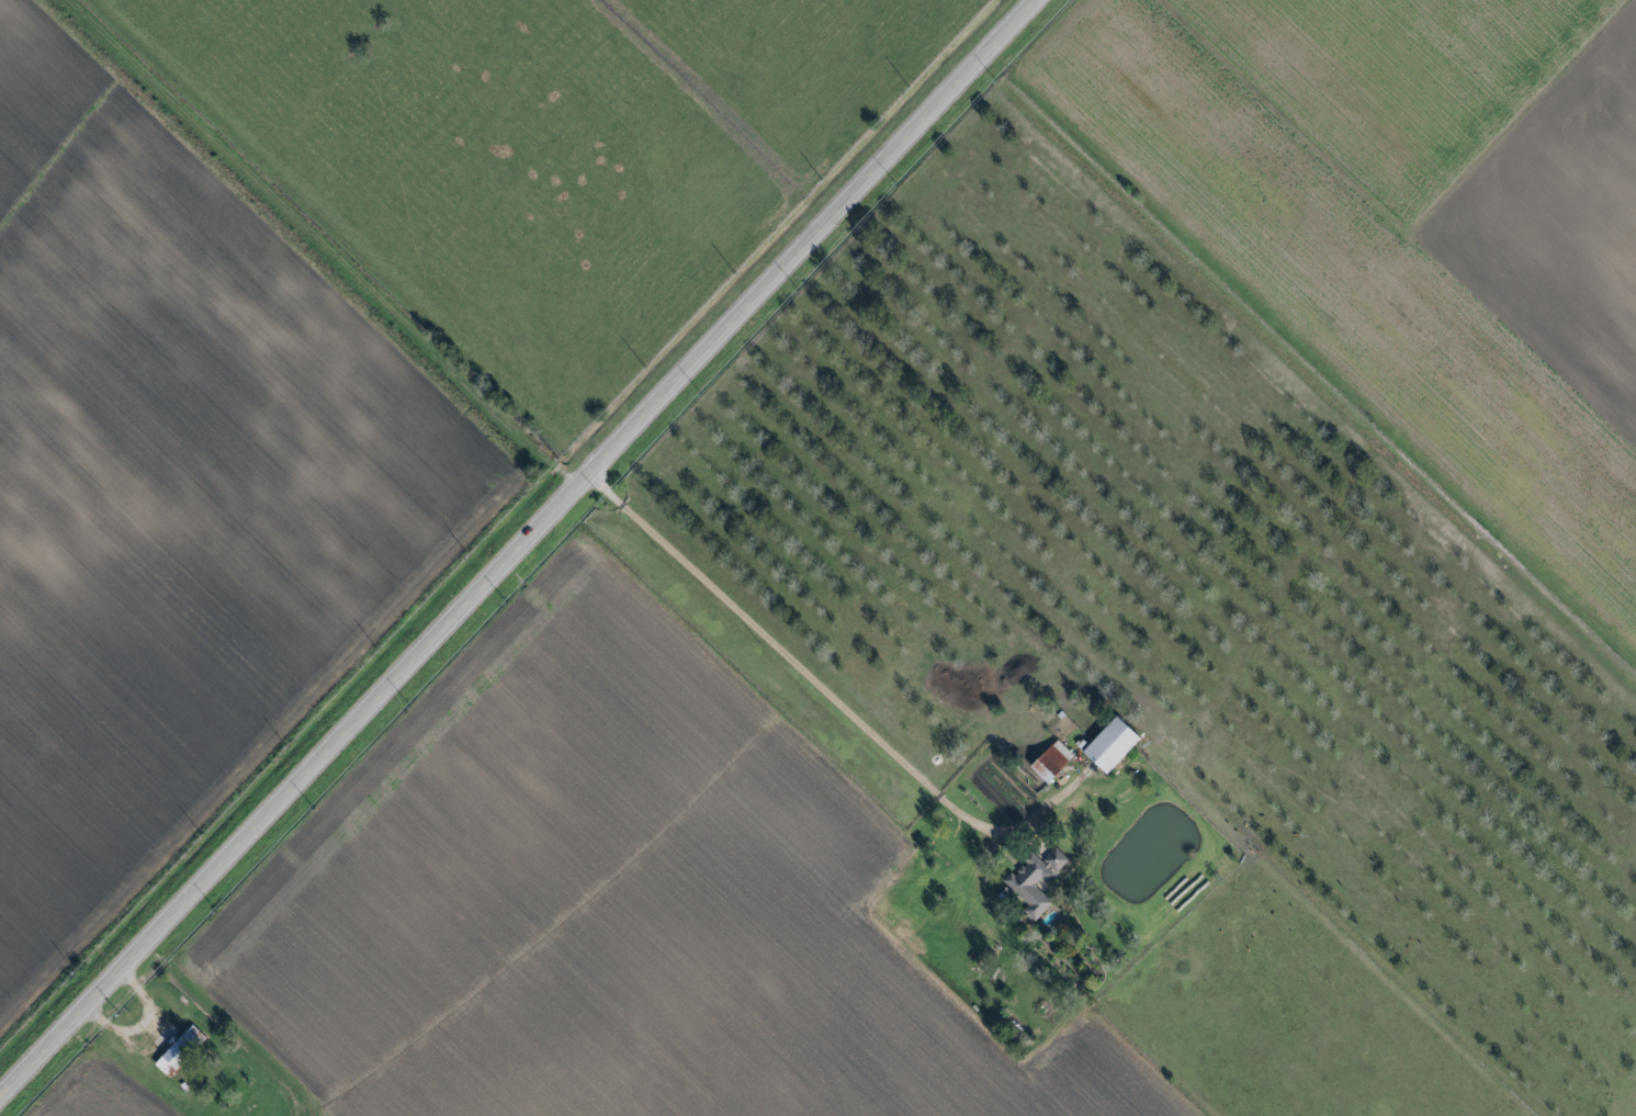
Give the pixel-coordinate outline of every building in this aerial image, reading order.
[(1112,774),(1146,738),(1121,715),(1087,752),(1112,774)] [(1034,766),(1049,783),(1076,759),(1061,741),(1034,766)] [(1055,903),(1036,885),(1044,877),(1049,883),(1071,860),(1058,848),(1044,862),(1037,854),(1016,876),(1014,873),(1006,881),(1031,905),(1026,911),(1037,921),(1055,903)] [(171,1078),(205,1040),(192,1028),(158,1065),(171,1078)]
